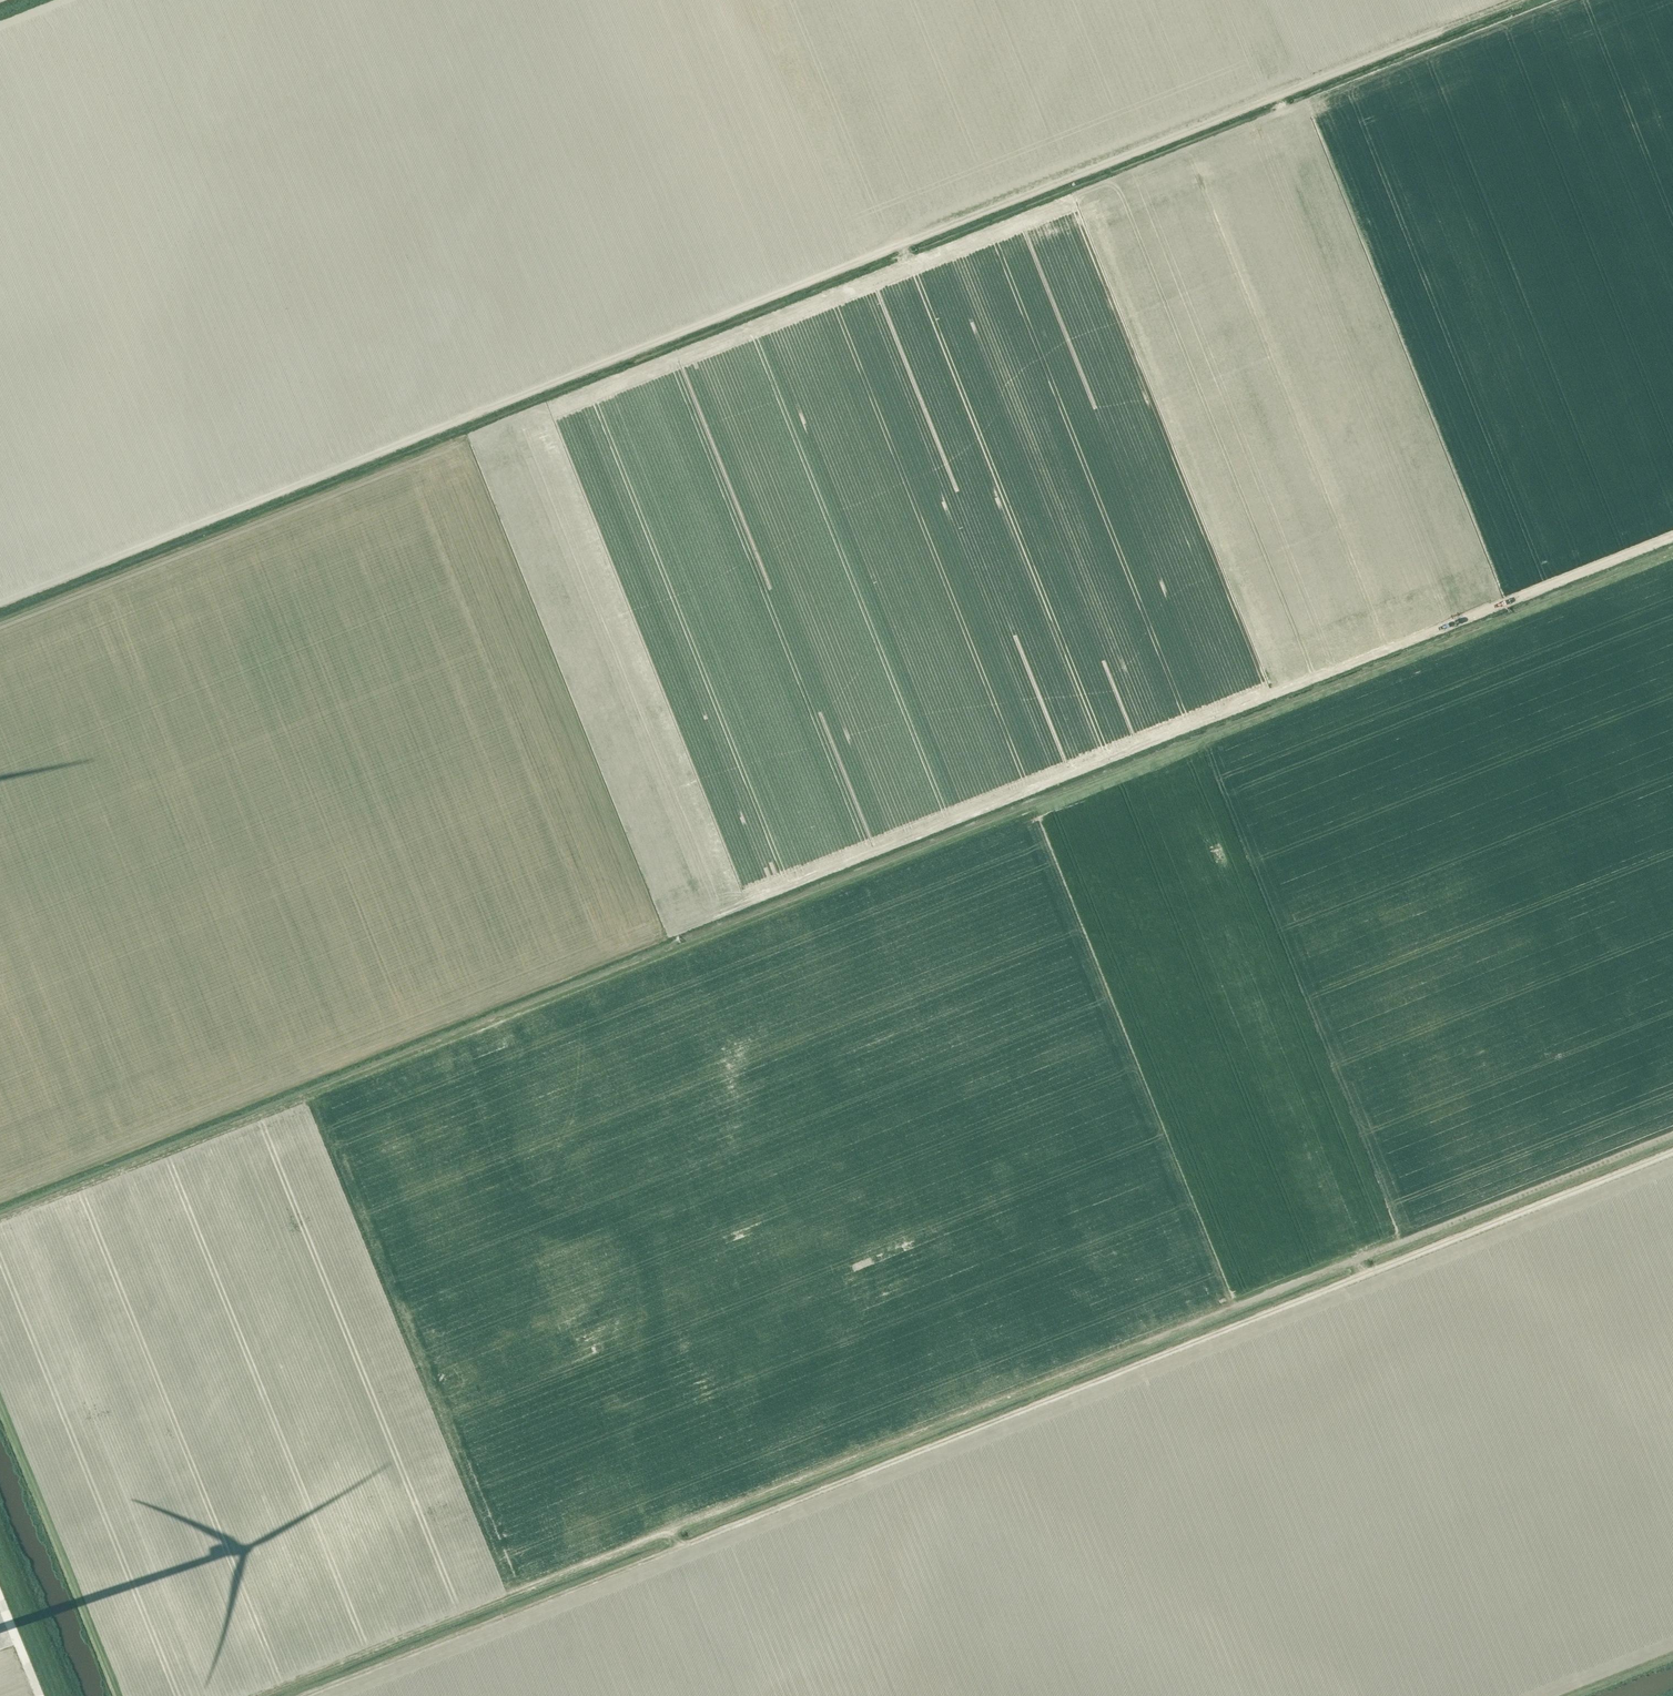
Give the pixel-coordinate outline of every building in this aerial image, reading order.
[(992,245),(994,253),(1011,249),(1009,241),(992,245)]
